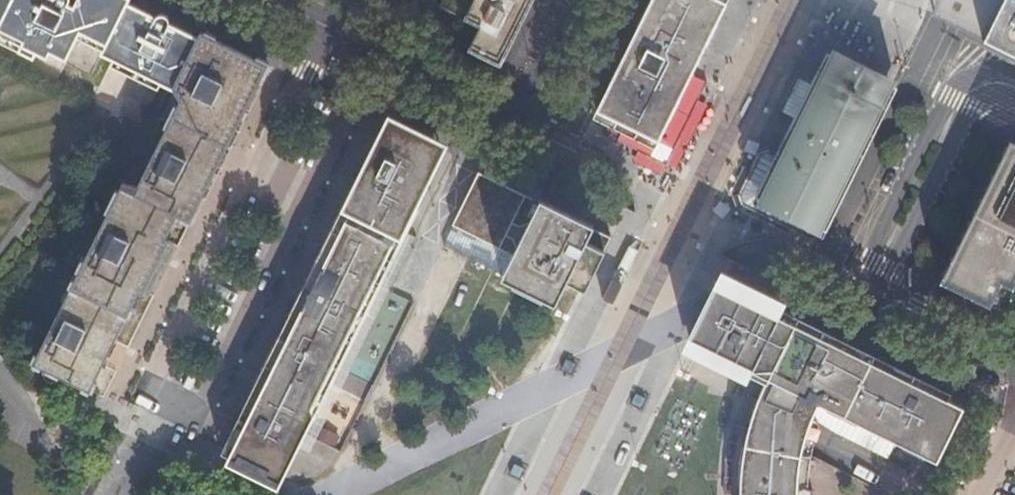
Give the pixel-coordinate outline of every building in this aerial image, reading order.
[(169,87),(169,86),(173,88),(197,38),(198,37),(171,24),(170,22),(169,19),(167,17),(165,15),(162,14),(159,14),(156,15),(154,16),(127,2),(128,0),(75,0),(73,4),(67,1),(68,0),(0,0),(0,45),(42,65),(49,51),(66,60),(77,38),(102,50),(101,54),(128,68),(138,72),(169,87)] [(501,66),(533,0),(442,0),(439,6),(462,17),(451,41),(501,66)] [(690,76),(726,2),(722,0),(650,0),(596,110),(624,124),(658,141),(690,76)] [(955,5),(1014,34),(1014,0),(955,0),(955,5)] [(169,86),(169,87),(173,89),(180,99),(139,183),(126,181),(36,364),(43,368),(42,370),(42,372),(42,375),(42,377),(44,379),(45,381),(47,382),(48,383),(50,383),(50,384),(51,383),(51,384),(55,384),(59,382),(62,379),(63,378),(82,387),(81,390),(88,394),(89,391),(95,394),(99,386),(95,383),(115,342),(147,276),(159,253),(177,214),(190,221),(267,64),(238,50),(201,31),(198,37),(197,38),(173,88),(169,86)] [(828,57),(858,72),(865,59),(857,55),(848,51),(821,37),(808,64),(805,69),(800,79),(814,86),(828,57)] [(823,223),(890,88),(858,72),(828,57),(814,86),(797,120),(778,159),(761,193),(823,223)] [(704,82),(690,76),(658,141),(624,124),(615,142),(663,166),(704,82)] [(797,120),(814,86),(798,78),(781,112),(797,120)] [(221,453),(274,479),(290,447),(295,450),(429,178),(425,175),(443,142),(387,114),(221,453)] [(590,121),(577,115),(571,127),(584,134),(590,121)] [(1008,137),(938,281),(942,283),(992,308),(1005,283),(1014,289),(1014,141),(1008,137)] [(761,193),(778,159),(768,153),(760,156),(740,196),(743,203),(810,236),(818,234),(823,223),(761,193)] [(501,277),(554,303),(565,280),(584,290),(603,251),(610,236),(591,227),(593,224),(566,211),(539,198),(538,201),(508,186),(478,171),(452,224),(476,236),(512,254),(501,277)] [(609,282),(600,300),(610,305),(615,296),(619,287),(609,282)] [(715,285),(689,339),(703,346),(701,350),(765,381),(758,402),(753,423),(750,447),(749,471),(749,492),(749,494),(807,494),(807,488),(808,474),(810,461),(814,441),(815,438),(818,428),(819,427),(818,423),(817,421),(816,420),(811,417),(818,402),(895,441),(923,454),(950,400),(844,348),(839,358),(789,334),(794,324),(715,285)] [(895,441),(818,402),(811,417),(816,420),(835,432),(887,458),(895,441)]
